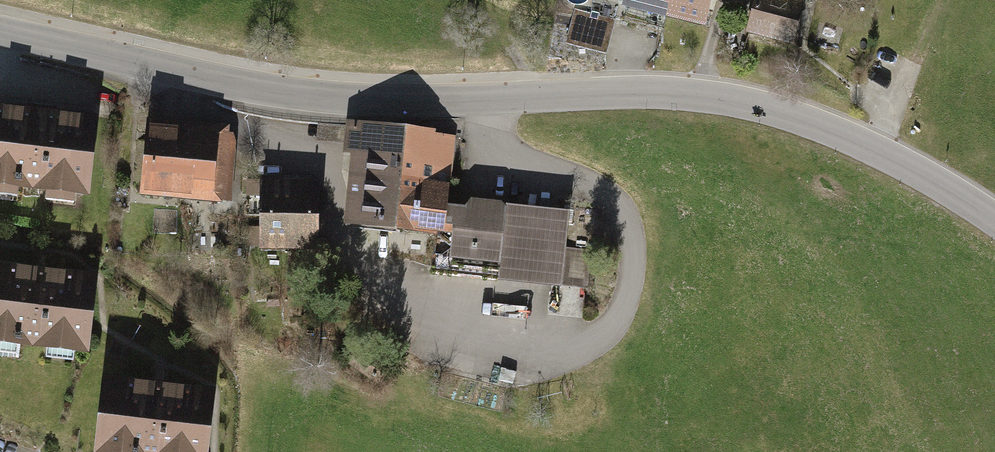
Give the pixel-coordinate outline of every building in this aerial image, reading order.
[(623,3),(666,14),(669,0),(623,0),(623,3)] [(666,14),(707,23),(713,0),(669,0),(666,14)] [(745,38),(793,50),(806,0),(755,0),(745,38)] [(575,9),(566,43),(606,53),(615,19),(575,9)] [(0,109),(0,193),(17,195),(18,186),(46,189),(45,199),(74,202),(75,192),(86,193),(94,119),(0,109)] [(228,131),(145,124),(139,190),(222,197),(228,131)] [(344,224),(442,233),(444,207),(446,185),(450,186),(455,136),(419,133),(345,126),(342,155),(350,156),(344,224)] [(262,182),(261,247),(289,247),(290,182),(262,182)] [(316,183),(290,182),(289,247),(316,248),(316,183)] [(442,233),(448,234),(499,238),(502,205),(464,202),(464,209),(444,207),(442,233)] [(567,211),(502,205),(499,238),(496,267),(495,280),(588,288),(591,250),(563,247),(567,211)] [(499,238),(448,234),(445,263),(496,267),(499,238)] [(87,352),(98,273),(0,260),(0,341),(87,352)] [(565,394),(569,403),(579,399),(575,390),(565,394)]
